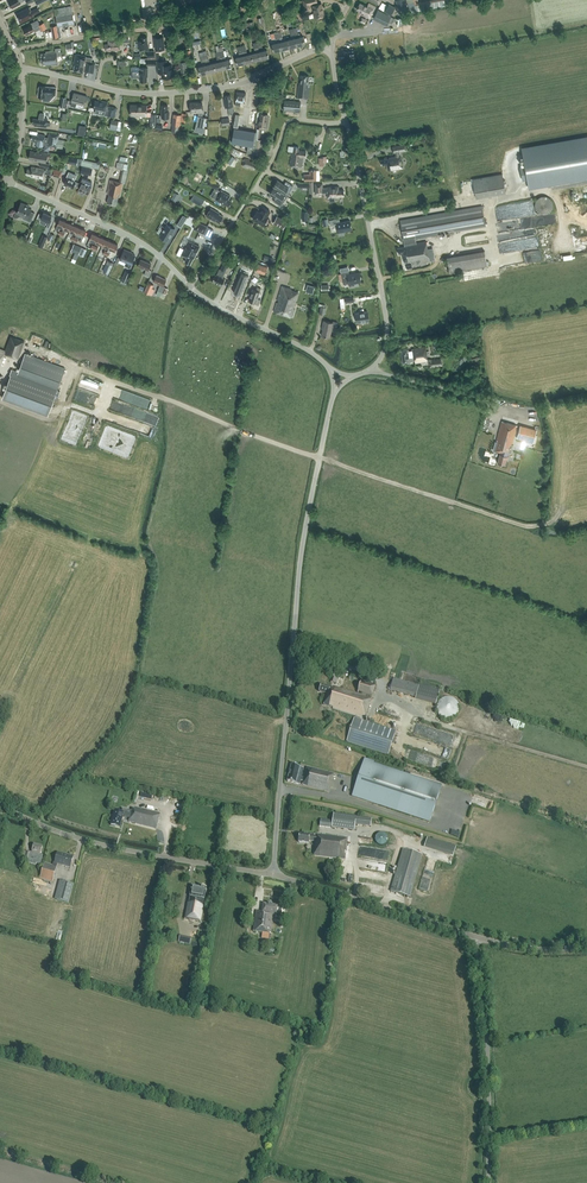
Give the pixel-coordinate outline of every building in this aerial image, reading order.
[(321,3),(317,4),(317,2),(317,0),(303,0),(305,9),(310,8),(310,4),(312,3),(314,8),(313,8),(316,17),(324,15),(321,3)] [(396,1),(399,10),(407,7),(405,0),(397,0),(396,1)] [(416,3),(415,0),(406,0),(411,12),(448,5),(447,0),(434,0),(416,3)] [(363,15),(369,18),(376,7),(369,3),(367,7),(360,3),(357,9),(364,13),(363,15)] [(395,7),(389,4),(384,11),(390,15),(395,7)] [(72,6),(55,9),(58,27),(60,27),(74,24),(72,6)] [(33,16),(32,15),(39,11),(37,7),(30,11),(29,7),(16,13),(20,22),(33,16)] [(378,10),(374,18),(386,25),(388,22),(392,24),(395,19),(391,17),(378,10)] [(32,25),(23,29),(26,35),(31,32),(32,33),(35,31),(40,28),(41,30),(46,28),(44,23),(40,24),(38,19),(31,23),(32,25)] [(246,29),(255,27),(253,21),(245,23),(246,29)] [(296,38),(298,45),(305,43),(304,36),(300,37),(299,33),(298,34),(297,27),(293,28),(295,34),(296,38)] [(279,38),(280,42),(282,49),(289,47),(288,40),(284,41),(281,31),(278,32),(279,38)] [(274,33),(276,43),(272,44),(274,51),(282,49),(280,42),(279,38),(278,32),(274,33)] [(139,41),(140,51),(149,50),(148,43),(147,37),(142,37),(142,41),(139,41)] [(164,49),(163,37),(155,38),(156,50),(164,49)] [(288,40),(289,47),(298,45),(296,38),(288,40)] [(117,39),(108,40),(108,44),(105,44),(106,49),(110,49),(110,51),(119,50),(119,43),(117,43),(117,39)] [(262,59),(260,52),(259,48),(257,42),(253,43),(256,53),(252,54),(254,61),(262,59)] [(254,61),(252,54),(248,55),(245,45),(242,46),(246,63),(254,61)] [(237,65),(246,63),(242,46),(238,47),(240,56),(236,57),(237,65)] [(57,56),(60,55),(60,48),(55,48),(55,51),(46,52),(46,53),(41,54),(42,64),(50,64),(50,65),(58,64),(57,56)] [(267,50),(260,52),(262,59),(269,57),(267,50)] [(95,63),(91,62),(92,58),(85,57),(85,56),(76,54),(74,63),(76,63),(74,70),(83,72),(83,71),(93,72),(95,63)] [(221,57),(222,61),(224,68),(232,66),(230,59),(226,60),(225,56),(221,57)] [(215,63),(216,70),(224,68),(222,61),(221,57),(217,58),(218,62),(215,63)] [(186,70),(188,70),(187,61),(183,61),(183,59),(179,60),(179,62),(178,62),(179,69),(181,69),(181,73),(187,73),(186,70)] [(165,60),(158,61),(159,72),(162,71),(163,77),(172,76),(171,65),(166,65),(165,60)] [(207,65),(208,72),(216,70),(215,63),(210,64),(209,60),(206,61),(207,65)] [(207,65),(203,66),(198,67),(200,74),(208,72),(207,65)] [(147,73),(148,67),(131,67),(131,77),(140,77),(140,81),(146,81),(147,73)] [(310,83),(308,83),(309,76),(301,75),(300,82),(300,85),(299,85),(298,97),(309,98),(310,83)] [(39,86),(38,97),(43,97),(42,100),(50,101),(50,94),(56,95),(56,87),(46,86),(46,87),(39,86)] [(246,93),(237,92),(236,105),(239,106),(240,102),(245,103),(246,93)] [(87,97),(74,93),(72,101),(71,106),(75,107),(77,103),(85,105),(87,97)] [(233,101),(232,101),(231,95),(225,96),(226,98),(224,99),(225,107),(228,107),(229,112),(234,111),(233,101)] [(284,100),(283,110),(300,112),(301,102),(284,100)] [(95,106),(94,109),(99,110),(97,115),(103,116),(104,113),(106,113),(107,109),(109,110),(107,115),(115,117),(117,108),(107,106),(108,102),(103,101),(103,103),(96,101),(94,106),(95,106)] [(190,102),(191,111),(196,111),(198,111),(199,116),(198,116),(195,131),(203,132),(203,129),(204,129),(206,117),(203,117),(202,111),(203,110),(202,102),(198,102),(198,103),(195,103),(195,102),(190,102)] [(131,115),(132,115),(133,115),(133,119),(139,119),(139,115),(146,115),(146,116),(151,116),(151,114),(150,112),(146,113),(146,105),(131,105),(131,115)] [(46,125),(50,125),(50,123),(47,122),(47,118),(44,118),(44,115),(43,114),(41,113),(40,114),(39,117),(39,119),(33,119),(32,124),(35,124),(35,126),(46,127),(46,125)] [(178,133),(179,126),(180,126),(181,115),(174,114),(171,131),(173,132),(178,133)] [(260,138),(262,128),(267,128),(269,117),(266,116),(267,114),(261,114),(260,119),(259,119),(258,127),(257,127),(257,128),(256,132),(253,153),(254,153),(254,156),(255,157),(259,158),(260,154),(262,139),(260,138)] [(229,118),(221,119),(222,125),(227,125),(230,124),(233,124),(234,117),(229,118)] [(119,121),(111,119),(110,126),(117,128),(119,121)] [(234,128),(232,142),(248,145),(247,152),(253,153),(256,132),(251,131),(239,129),(234,128)] [(47,145),(57,147),(59,134),(49,132),(48,137),(45,137),(45,135),(38,134),(38,135),(32,134),(31,140),(33,140),(33,142),(37,143),(37,145),(43,146),(44,145),(47,145)] [(527,179),(529,187),(586,177),(586,137),(522,149),(525,166),(520,166),(523,180),(527,179)] [(405,144),(393,147),(393,152),(396,152),(397,156),(389,157),(389,158),(381,160),(382,165),(387,164),(388,170),(403,167),(401,155),(400,156),(399,151),(406,150),(405,144)] [(290,165),(302,166),(303,159),(301,158),(302,156),(305,157),(306,151),(299,150),(299,147),(294,146),(288,146),(287,151),(292,152),(290,165)] [(36,161),(46,163),(47,159),(50,159),(51,154),(39,151),(39,152),(31,150),(29,159),(36,160),(36,161)] [(257,163),(249,161),(250,160),(245,158),(242,165),(248,167),(248,166),(255,169),(257,163)] [(82,165),(99,169),(100,163),(83,159),(82,165)] [(118,196),(120,197),(123,183),(125,183),(127,175),(128,171),(123,169),(124,163),(117,162),(116,168),(122,169),(121,174),(120,182),(110,180),(107,194),(109,194),(107,203),(116,205),(118,196)] [(27,169),(26,175),(31,175),(30,177),(43,179),(44,173),(48,174),(49,168),(46,168),(46,171),(44,170),(45,169),(31,167),(31,170),(27,169)] [(304,174),(305,180),(320,179),(319,170),(309,170),(309,174),(304,174)] [(76,181),(74,180),(76,176),(73,175),(74,173),(69,171),(67,177),(68,177),(65,184),(73,188),(74,186),(76,181)] [(473,179),(476,198),(506,192),(502,174),(473,179)] [(92,181),(83,177),(81,182),(82,182),(79,190),(78,193),(83,195),(84,193),(88,194),(92,186),(90,185),(92,181)] [(215,187),(218,189),(220,185),(210,180),(207,183),(215,187)] [(278,180),(273,186),(286,196),(293,186),(286,181),(284,184),(278,180)] [(274,201),(281,206),(287,196),(286,196),(273,186),(273,187),(274,187),(270,193),(276,197),(274,201)] [(339,197),(339,196),(344,195),(344,189),(339,190),(339,186),(327,187),(323,187),(323,193),(328,192),(328,197),(329,197),(329,201),(330,202),(334,202),(335,201),(335,197),(339,197)] [(229,206),(232,201),(228,199),(231,195),(221,190),(221,191),(218,189),(215,187),(212,192),(218,195),(216,199),(225,205),(225,204),(229,206)] [(205,200),(194,194),(191,199),(201,205),(205,200)] [(544,196),(542,196),(540,197),(538,198),(537,200),(536,202),(535,204),(535,206),(536,209),(537,210),(539,212),(541,213),(543,214),(545,214),(547,213),(549,212),(551,211),(552,209),(553,206),(553,204),(553,202),(552,200),(550,198),(549,197),(547,196),(544,196)] [(26,205),(21,203),(17,212),(17,211),(14,218),(14,217),(16,217),(17,217),(18,217),(19,216),(20,215),(21,216),(24,217),(24,219),(23,219),(31,222),(30,223),(31,223),(35,213),(31,212),(32,209),(25,207),(26,205)] [(405,246),(397,248),(398,254),(402,253),(404,262),(416,260),(420,260),(429,258),(428,253),(428,249),(426,241),(416,243),(415,238),(485,226),(482,206),(400,220),(405,246)] [(257,211),(253,218),(264,225),(268,217),(267,217),(270,211),(263,207),(260,213),(257,211)] [(212,219),(219,223),(223,216),(219,213),(211,208),(206,216),(212,219)] [(41,218),(44,219),(42,224),(49,227),(52,221),(50,220),(52,216),(44,212),(43,215),(42,218),(41,218)] [(277,216),(273,223),(283,228),(287,222),(277,216)] [(339,236),(345,235),(344,231),(346,230),(351,229),(350,220),(340,222),(339,218),(333,219),(329,220),(331,226),(337,224),(338,232),(339,236)] [(60,227),(63,228),(64,229),(67,222),(60,219),(56,229),(59,230),(60,227)] [(62,231),(61,235),(63,236),(66,230),(70,231),(73,225),(67,222),(64,229),(63,228),(62,231)] [(197,222),(194,229),(210,237),(213,230),(197,222)] [(168,239),(167,240),(175,228),(174,229),(167,224),(167,223),(164,228),(161,226),(157,232),(160,234),(159,235),(161,236),(162,237),(162,236),(168,239)] [(77,234),(80,228),(73,225),(70,231),(68,236),(71,237),(73,233),(77,234)] [(506,233),(507,242),(536,235),(534,227),(506,233)] [(80,228),(77,234),(76,237),(74,241),(77,242),(80,236),(83,237),(86,231),(80,228)] [(90,240),(96,243),(99,236),(93,234),(90,240)] [(103,245),(106,239),(99,236),(96,243),(102,245),(103,245)] [(106,239),(103,245),(109,248),(112,242),(106,239)] [(185,261),(190,264),(193,258),(194,258),(200,246),(188,241),(181,254),(187,257),(185,261)] [(109,248),(108,252),(106,255),(108,256),(111,249),(115,251),(118,245),(112,242),(109,248)] [(74,244),(71,251),(75,253),(79,254),(82,247),(74,244)] [(126,266),(130,268),(132,263),(135,255),(129,253),(129,252),(129,251),(124,249),(120,258),(128,262),(126,266)] [(485,250),(447,257),(450,272),(462,270),(468,269),(487,266),(485,250)] [(224,254),(222,258),(232,262),(234,258),(224,254)] [(263,261),(271,263),(272,256),(265,255),(263,261)] [(149,277),(152,271),(149,270),(152,264),(141,259),(138,266),(147,269),(145,275),(149,277)] [(103,271),(109,274),(113,263),(108,260),(103,271)] [(225,279),(223,277),(229,263),(225,261),(221,269),(220,268),(217,275),(215,274),(212,281),(222,285),(225,279)] [(261,270),(266,272),(267,267),(263,265),(259,264),(256,272),(260,273),(261,270)] [(131,273),(125,270),(121,280),(127,283),(131,273)] [(348,270),(346,271),(341,272),(344,283),(349,282),(350,286),(354,286),(354,283),(362,282),(360,272),(349,274),(348,270)] [(233,291),(240,295),(249,275),(242,272),(233,291)] [(166,294),(168,288),(164,286),(166,280),(157,275),(154,281),(158,283),(157,284),(160,285),(158,290),(166,294)] [(149,282),(144,292),(150,295),(150,294),(152,288),(154,285),(149,282)] [(277,302),(274,311),(292,317),(295,309),(293,309),(295,302),(287,300),(291,289),(282,286),(278,300),(279,300),(279,303),(277,302)] [(259,304),(261,299),(262,300),(264,294),(260,293),(261,291),(260,291),(262,288),(257,287),(256,290),(253,289),(249,300),(259,304)] [(357,322),(369,320),(367,311),(356,313),(356,315),(352,316),(353,321),(357,321),(357,322)] [(331,330),(336,331),(337,321),(333,321),(333,322),(324,321),(322,328),(323,329),(322,335),(330,337),(331,330)] [(0,349),(0,366),(5,354),(18,358),(24,341),(11,336),(6,351),(0,349)] [(429,351),(426,351),(425,347),(413,348),(414,350),(408,351),(408,349),(401,351),(403,363),(413,361),(412,358),(415,358),(416,363),(427,361),(428,361),(429,367),(443,365),(441,357),(427,360),(426,354),(430,354),(429,351)] [(11,375),(3,398),(49,414),(65,369),(25,355),(19,371),(12,369),(10,374),(11,375)] [(130,396),(128,403),(148,408),(149,401),(130,396)] [(495,441),(492,450),(500,453),(497,462),(504,464),(506,459),(507,459),(509,452),(511,453),(513,445),(512,444),(517,426),(502,421),(496,441),(495,441)] [(536,431),(520,426),(517,438),(533,442),(536,431)] [(393,678),(390,690),(436,702),(439,689),(393,678)] [(362,695),(346,690),(335,687),(334,689),(321,685),(319,691),(327,694),(324,705),(333,707),(333,709),(346,713),(355,716),(355,718),(354,718),(347,741),(389,754),(396,730),(356,718),(357,716),(365,719),(371,698),(365,696),(365,695),(371,697),(375,685),(361,681),(357,692),(362,694),(362,695)] [(452,696),(449,696),(448,695),(446,696),(444,696),(441,698),(440,700),(438,702),(437,704),(437,706),(437,709),(438,711),(439,713),(440,715),(442,716),(444,717),(446,718),(448,718),(450,718),(453,718),(454,717),(456,715),(458,713),(459,710),(460,708),(460,705),(459,702),(457,700),(455,698),(452,696)] [(430,821),(442,785),(368,761),(365,770),(362,769),(356,786),(359,787),(356,796),(430,821)] [(334,774),(307,767),(304,778),(301,777),(304,768),(291,765),(287,781),(300,784),(301,780),(304,781),(303,784),(329,791),(334,774)] [(130,818),(129,821),(135,823),(156,829),(160,814),(136,808),(136,809),(132,808),(132,811),(130,818)] [(115,810),(111,825),(120,827),(123,816),(130,818),(132,811),(123,809),(122,812),(115,810)] [(334,814),(332,827),(354,831),(355,825),(371,827),(372,820),(334,814)] [(331,827),(331,821),(321,819),(320,826),(331,827)] [(381,846),(383,846),(384,845),(385,845),(386,844),(387,843),(388,842),(388,841),(388,839),(388,838),(388,837),(387,836),(386,835),(385,834),(384,833),(383,833),(381,833),(380,833),(379,833),(378,834),(377,835),(376,835),(376,837),(375,838),(375,839),(375,841),(376,842),(376,843),(377,844),(378,845),(379,845),(380,846),(381,846)] [(314,834),(313,836),(310,836),(310,835),(300,834),(298,842),(309,843),(309,841),(316,841),(314,856),(345,860),(347,838),(317,835),(317,834),(314,834)] [(456,847),(427,838),(424,848),(453,856),(456,847)] [(42,848),(34,845),(32,852),(31,855),(26,853),(24,859),(28,860),(27,864),(35,866),(36,864),(40,865),(42,857),(40,856),(40,854),(42,848)] [(390,892),(409,897),(422,855),(403,850),(390,892)] [(74,858),(58,854),(55,863),(54,863),(53,866),(45,864),(40,879),(53,882),(57,868),(56,867),(57,864),(71,868),(74,858)] [(68,904),(73,885),(62,882),(57,901),(68,904)] [(201,887),(201,888),(192,886),(189,902),(188,902),(185,918),(202,921),(205,903),(204,903),(207,888),(201,887)] [(275,918),(277,906),(263,904),(262,911),(256,910),(253,930),(270,933),(272,919),(271,919),(272,917),(275,918)] [(179,941),(191,944),(192,939),(180,936),(179,941)]
